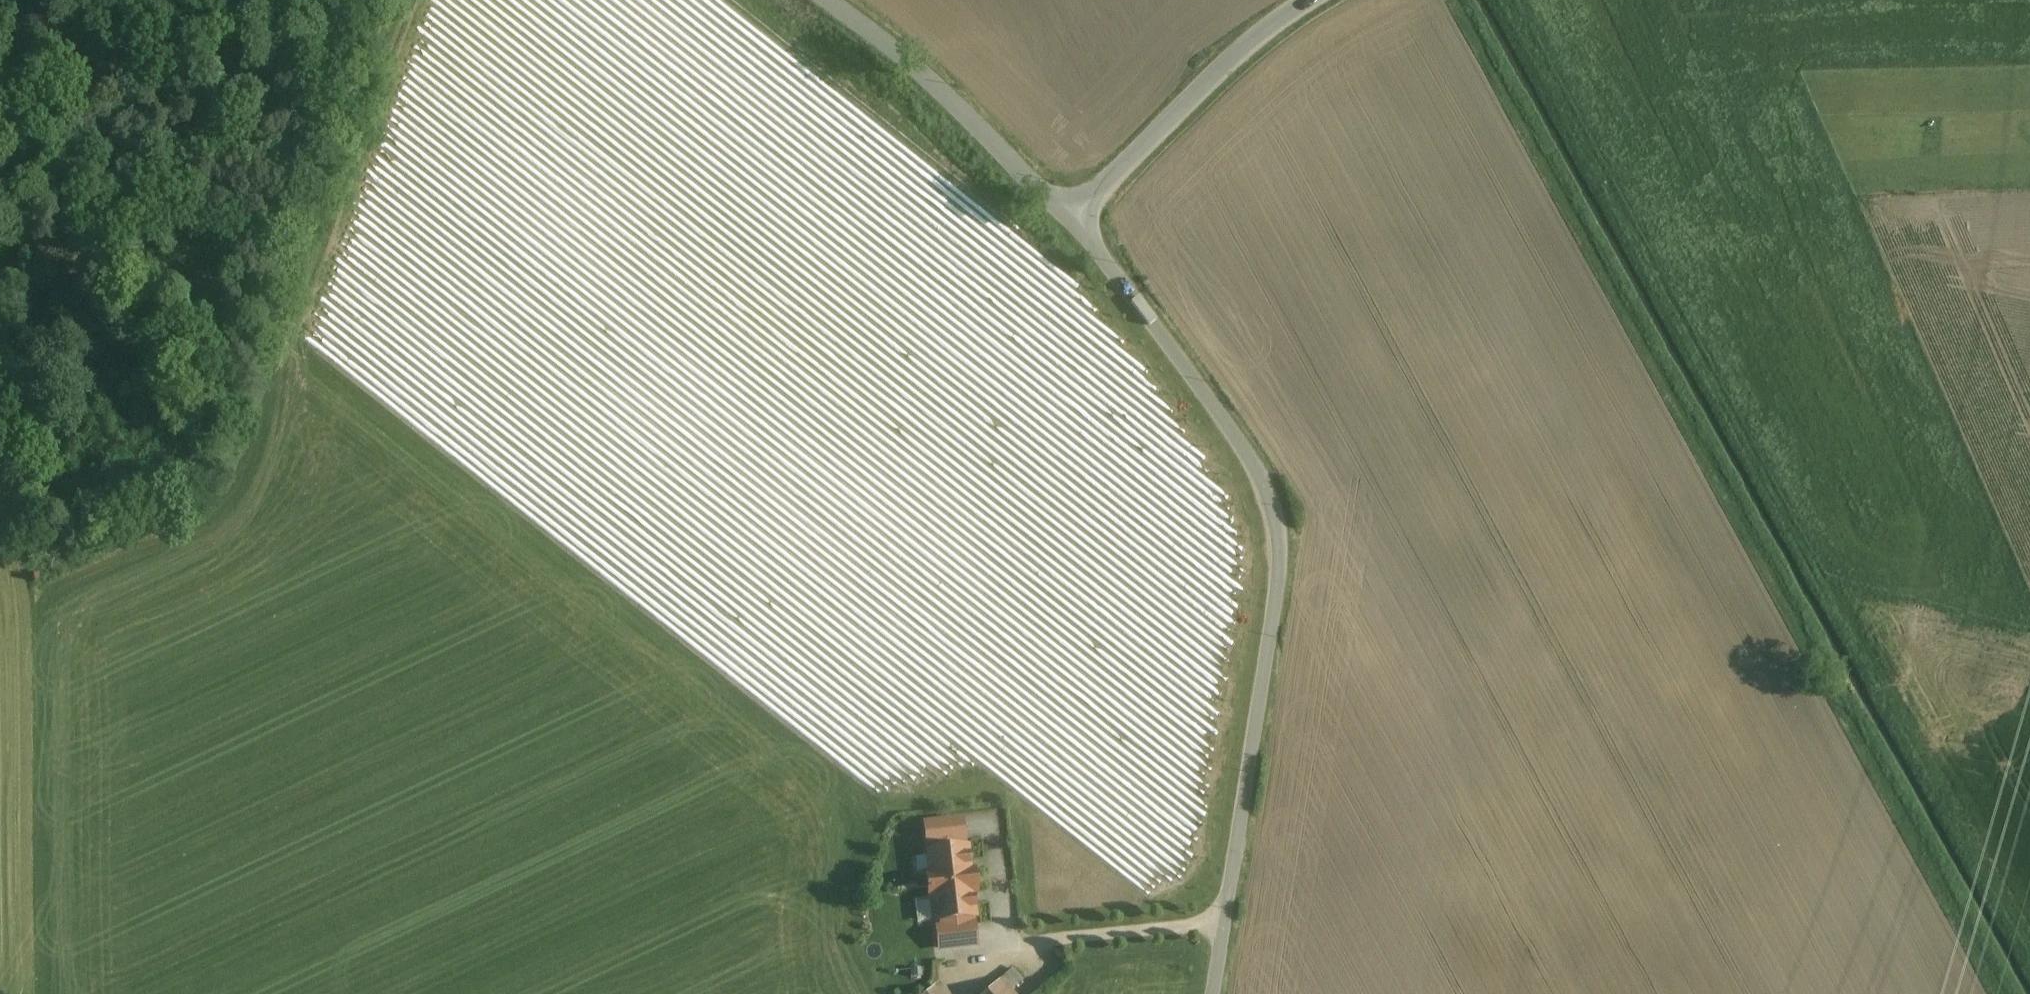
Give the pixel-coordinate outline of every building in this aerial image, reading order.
[(936,944),(975,940),(961,819),(923,824),(936,944)] [(983,993),(1012,993),(1000,979),(983,993)]
